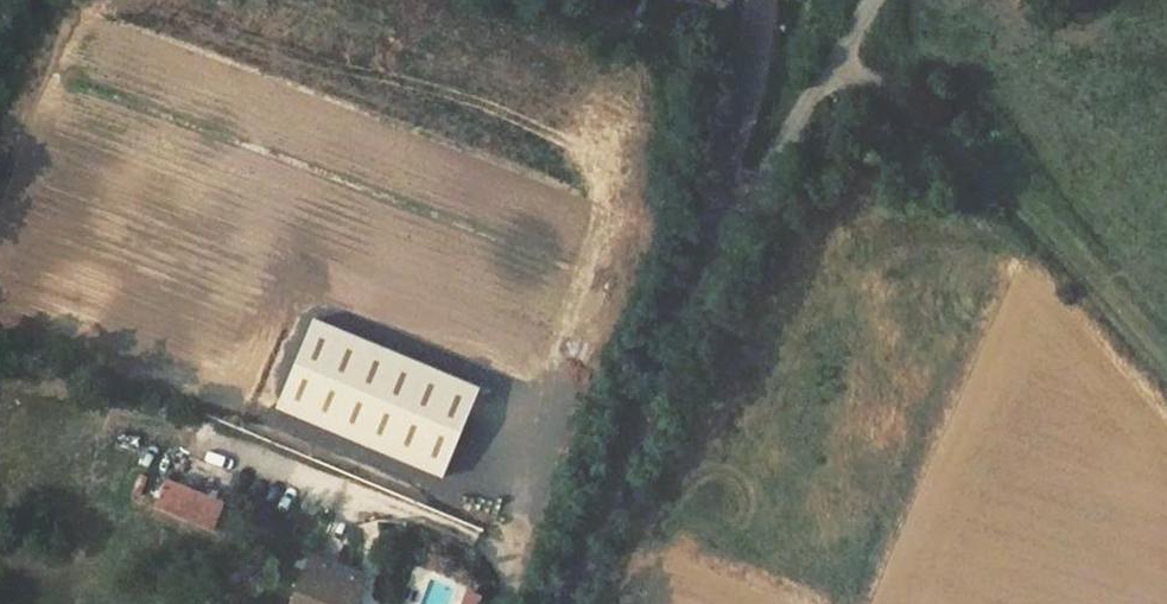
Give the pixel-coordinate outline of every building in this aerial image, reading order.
[(480,388),(312,319),(276,407),(445,475),(480,388)] [(166,479),(154,506),(212,529),(222,502),(166,479)] [(292,603),(349,603),(346,603),(357,573),(311,556),(292,603)] [(349,603),(357,603),(367,577),(357,573),(346,603),(349,603)]
